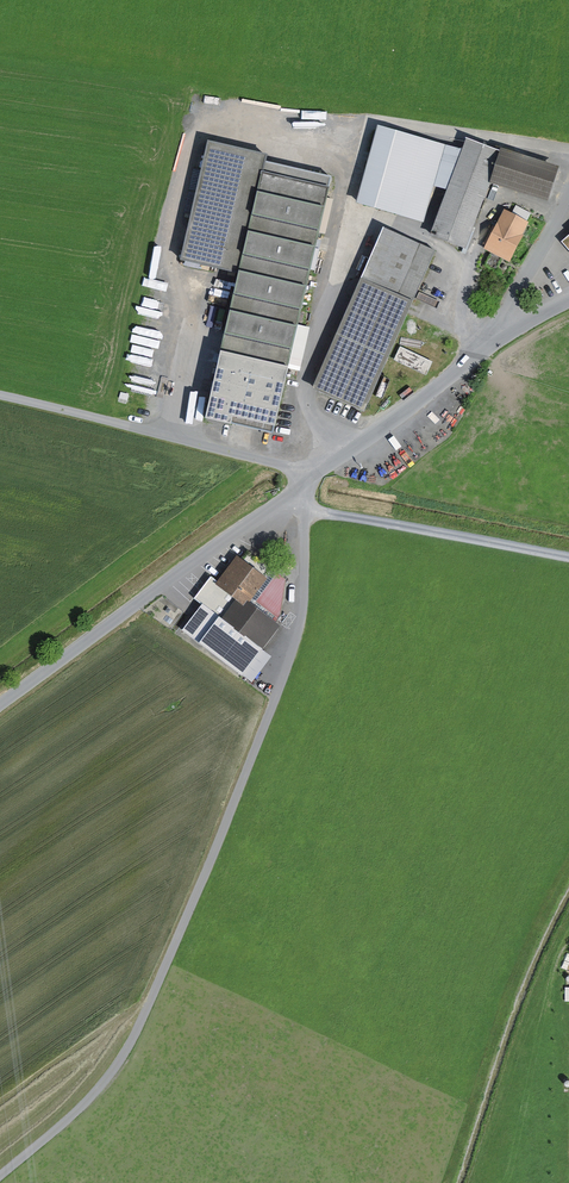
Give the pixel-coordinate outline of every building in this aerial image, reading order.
[(465,148),(379,126),(359,206),(407,219),(432,237),(467,250),(492,184),(551,202),(562,166),(468,139),(465,148)] [(330,188),(264,173),(268,155),(207,141),(180,261),(238,274),(220,351),(289,367),(330,188)] [(529,221),(503,211),(486,252),(511,263),(529,221)] [(438,252),(385,229),(314,389),(366,413),(438,252)] [(134,364),(132,378),(154,382),(170,298),(145,293),(131,363),(134,364)] [(433,363),(400,348),(393,363),(427,378),(433,363)] [(275,425),(289,367),(220,351),(205,418),(230,424),(232,416),(275,425)] [(245,561),(238,556),(218,584),(211,576),(194,599),(204,605),(182,630),(253,682),(272,655),(264,650),(282,624),(286,580),(252,555),(245,561)]
